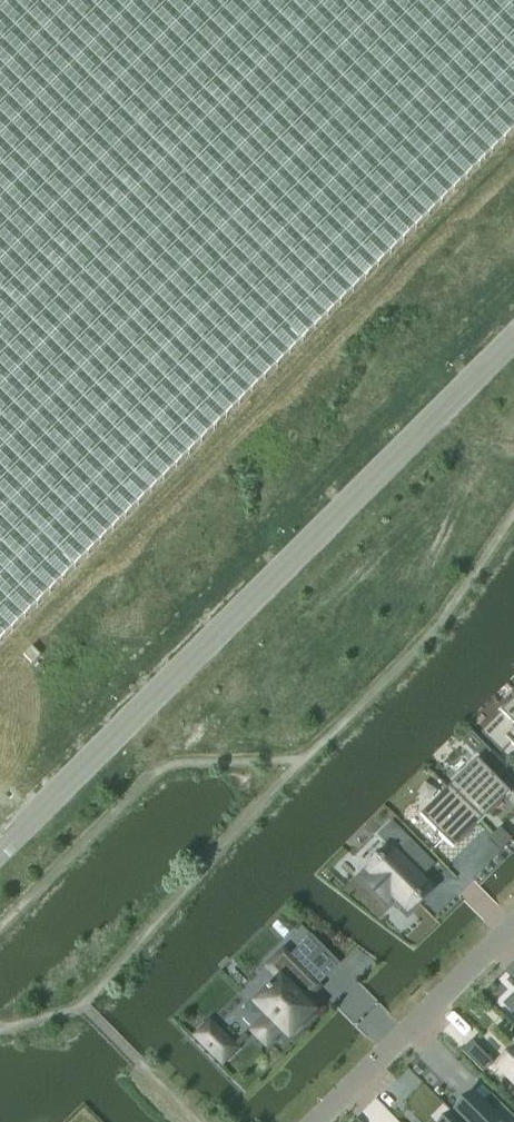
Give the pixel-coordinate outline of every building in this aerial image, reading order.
[(428,214),(215,0),(0,0),(0,641),(428,214)] [(428,214),(513,129),(513,0),(215,0),(428,214)] [(481,732),(502,753),(511,744),(513,746),(513,700),(481,732)] [(493,752),(484,760),(495,772),(504,763),(493,752)] [(477,760),(449,788),(481,821),(510,793),(477,760)] [(449,788),(420,816),(453,849),(481,821),(449,788)] [(392,821),(378,835),(391,848),(397,855),(412,841),(392,821)] [(500,827),(494,833),(506,845),(512,839),(500,827)] [(494,833),(487,839),(500,852),(506,845),(494,833)] [(371,874),(365,880),(388,902),(394,897),(407,910),(430,888),(421,878),(435,864),(412,841),(397,855),(391,848),(368,871),(371,874)] [(305,1002),(320,986),(284,950),(267,967),(279,979),(271,988),(269,986),(267,989),(268,991),(255,1003),(267,1014),(252,1031),(267,1046),(282,1030),(289,1037),(314,1011),(305,1002)] [(222,1063),(237,1049),(210,1021),(195,1036),(222,1063)] [(471,1040),(461,1050),(483,1072),(493,1062),(471,1040)] [(498,1068),(513,1084),(513,1053),(498,1068)] [(453,1113),(463,1121),(513,1121),(513,1117),(491,1094),(482,1103),(472,1094),(453,1113)] [(453,1113),(444,1121),(463,1121),(453,1113)]
